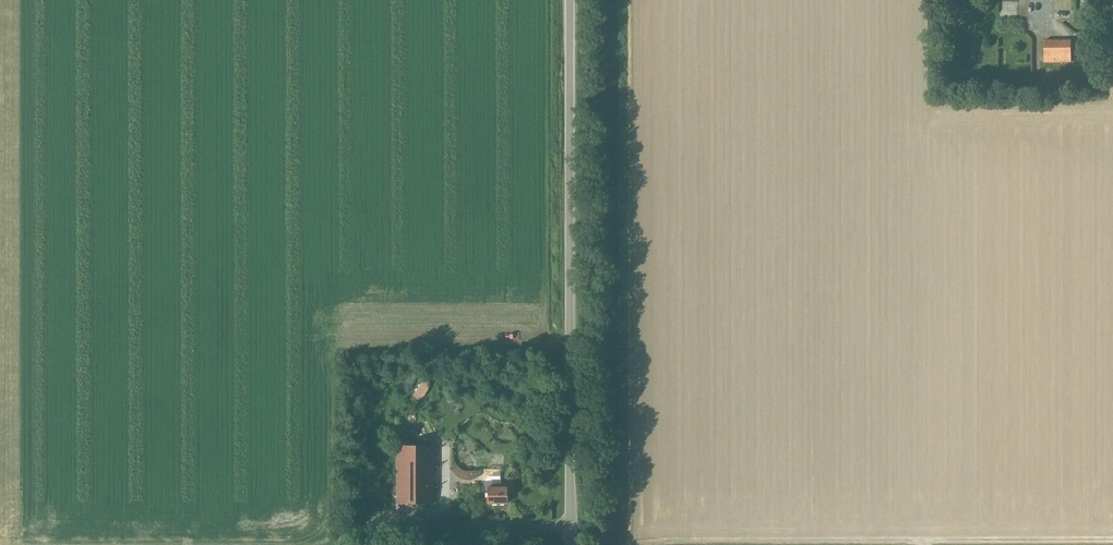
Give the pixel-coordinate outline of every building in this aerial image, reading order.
[(1044,62),(1071,62),(1070,40),(1043,40),(1044,62)] [(396,503),(432,503),(432,446),(396,446),(396,503)] [(469,476),(476,470),(464,458),(458,464),(469,476)] [(505,503),(505,487),(496,487),(496,478),(489,478),(489,487),(487,487),(487,503),(505,503)]
